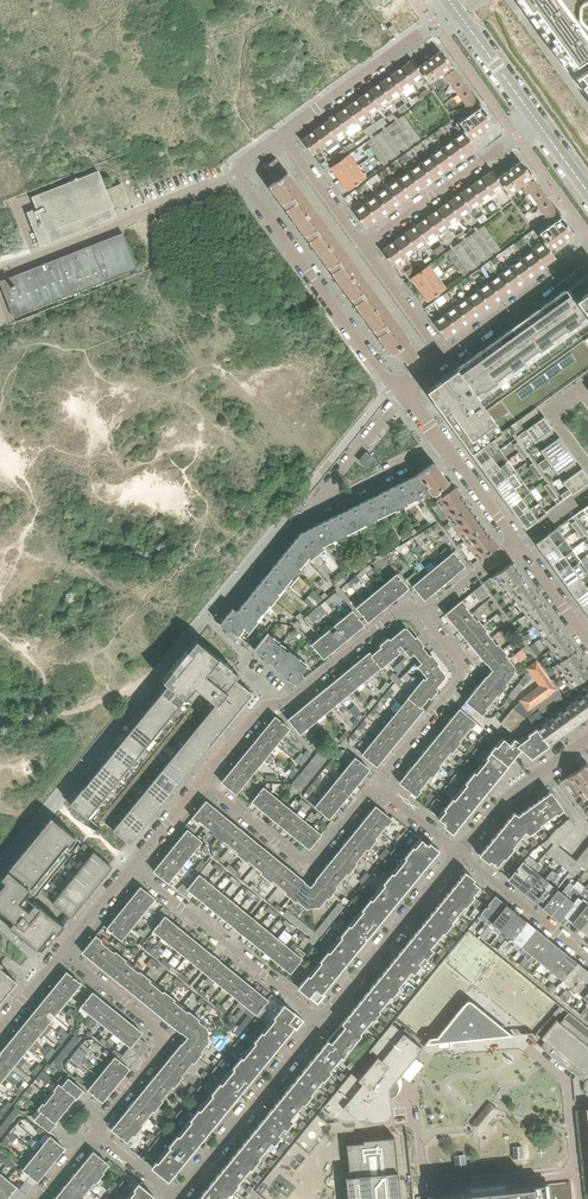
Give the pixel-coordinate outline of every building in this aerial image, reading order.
[(529,10),(572,69),(577,77),(587,92),(587,43),(557,0),(521,0),(529,10)] [(119,16),(113,10),(110,13),(116,19),(119,16)] [(393,25),(388,28),(394,36),(398,32),(393,25)] [(452,67),(441,51),(418,68),(424,76),(429,83),(452,67)] [(424,76),(418,68),(412,60),(401,68),(412,82),(422,76),(423,77),(424,76)] [(412,82),(401,68),(390,76),(401,91),(411,84),(412,85),(414,84),(412,82)] [(466,87),(454,70),(441,78),(445,84),(448,82),(456,94),(466,87)] [(401,91),(390,76),(379,84),(390,99),(390,98),(400,92),(401,93),(402,92),(401,91)] [(390,99),(379,84),(368,92),(379,106),(389,100),(390,101),(392,100),(390,98),(390,99)] [(480,105),(466,87),(456,94),(465,106),(462,107),(463,108),(467,114),(480,105)] [(381,108),(379,106),(368,92),(357,100),(368,115),(378,108),(379,109),(381,108)] [(412,106),(420,100),(417,95),(412,99),(409,96),(407,98),(409,101),(412,106)] [(368,115),(357,100),(346,108),(357,123),(367,116),(368,118),(369,116),(368,115)] [(401,113),(408,108),(405,103),(397,109),(401,113)] [(357,123),(346,108),(335,116),(346,130),(356,124),(357,125),(358,124),(357,123)] [(471,140),(493,123),(482,108),(459,124),(463,131),(471,140)] [(390,122),(396,117),(393,112),(386,117),(390,122)] [(346,130),(335,116),(324,124),(335,139),(344,132),(346,134),(347,132),(346,130)] [(335,139),(324,124),(313,132),(325,149),(327,152),(339,143),(335,139)] [(476,148),(472,142),(470,140),(471,140),(463,131),(462,132),(463,134),(454,140),(465,156),(476,148)] [(325,149),(313,132),(302,140),(313,155),(322,148),(323,150),(325,149)] [(465,156),(454,140),(453,138),(451,139),(453,141),(443,148),(454,164),(465,156)] [(454,164),(443,148),(442,147),(440,148),(441,150),(432,156),(432,157),(443,172),(454,164)] [(406,153),(399,158),(404,164),(410,159),(406,153)] [(339,180),(358,166),(349,154),(331,168),(339,180)] [(443,172),(432,157),(432,156),(431,154),(429,156),(431,157),(421,164),(421,165),(432,180),(443,172)] [(286,174),(276,159),(264,167),(273,180),(275,182),(286,174)] [(432,180),(421,165),(421,164),(420,162),(418,163),(420,165),(410,172),(421,188),(432,180)] [(509,194),(532,177),(521,162),(498,178),(505,187),(504,188),(509,194)] [(348,192),(366,178),(358,166),(339,180),(348,192)] [(113,207),(106,189),(99,170),(31,197),(36,208),(27,212),(40,246),(117,216),(113,207)] [(421,188),(410,172),(409,170),(407,171),(409,173),(399,180),(410,195),(421,188)] [(505,187),(498,178),(493,171),(481,179),(492,193),(502,186),(503,188),(504,188),(505,187)] [(314,210),(288,173),(286,174),(275,182),(269,186),(296,223),(314,210)] [(410,195),(399,180),(398,178),(396,179),(397,181),(388,188),(399,203),(410,195)] [(494,195),(492,193),(481,179),(471,187),(481,201),(491,194),(492,196),(494,195)] [(547,198),(534,180),(522,188),(527,194),(529,192),(538,204),(547,198)] [(113,207),(129,201),(122,183),(106,189),(113,207)] [(399,203),(388,188),(387,186),(385,187),(386,189),(377,196),(387,212),(399,203)] [(482,203),(481,201),(471,187),(459,195),(470,209),(479,202),(481,204),(482,203)] [(387,212),(377,196),(376,194),(374,195),(373,193),(363,200),(365,202),(364,202),(377,219),(387,212)] [(470,209),(459,195),(448,203),(459,217),(469,210),(470,212),(472,211),(470,209)] [(560,216),(547,198),(538,204),(547,216),(544,218),(548,224),(560,216)] [(377,219),(364,202),(363,203),(364,205),(354,213),(365,228),(377,219)] [(459,217),(448,203),(437,210),(448,225),(458,218),(459,220),(461,219),(459,217)] [(337,241),(314,210),(296,223),(318,255),(337,241)] [(448,225),(437,210),(426,218),(437,233),(447,226),(448,228),(449,227),(448,225)] [(481,224),(488,218),(484,213),(477,219),(481,224)] [(439,235),(437,233),(426,218),(415,226),(426,241),(435,234),(437,236),(439,235)] [(550,250),(573,234),(562,218),(540,235),(535,229),(530,232),(535,239),(539,236),(543,241),(550,250)] [(426,241),(415,226),(404,234),(415,249),(425,242),(426,244),(428,243),(426,241)] [(137,268),(123,232),(0,281),(0,283),(13,317),(137,268)] [(415,249),(404,234),(393,242),(404,257),(413,250),(415,252),(416,251),(415,249)] [(361,273),(337,241),(318,255),(342,287),(361,273)] [(556,258),(552,253),(550,250),(543,241),(542,242),(544,243),(534,251),(545,266),(556,258)] [(404,257),(393,242),(382,251),(393,266),(402,258),(404,260),(405,259),(404,257)] [(437,255),(445,249),(442,244),(433,251),(437,255)] [(505,257),(514,251),(511,246),(502,252),(505,257)] [(545,266),(534,251),(533,249),(531,250),(533,252),(523,259),(534,274),(545,266)] [(500,261),(496,256),(491,260),(494,265),(500,261)] [(534,274),(523,259),(522,257),(520,258),(521,260),(512,266),(523,282),(534,274)] [(495,267),(494,265),(491,260),(486,264),(491,270),(495,267)] [(419,290),(438,277),(429,265),(411,278),(419,290)] [(523,282),(512,266),(511,265),(509,266),(510,267),(501,274),(501,275),(512,290),(523,282)] [(408,276),(414,271),(411,267),(405,272),(408,276)] [(383,304),(361,273),(342,287),(364,318),(383,304)] [(512,290),(501,275),(501,274),(500,273),(499,274),(500,275),(490,282),(501,298),(512,290)] [(426,391),(434,401),(442,413),(447,420),(457,433),(471,453),(472,455),(493,440),(503,433),(511,427),(515,433),(516,433),(540,415),(536,409),(587,371),(587,274),(566,290),(541,308),(538,310),(513,328),(510,330),(486,348),(483,350),(458,368),(431,387),(426,391)] [(428,302),(446,289),(438,277),(419,290),(428,302)] [(501,298),(490,282),(489,281),(487,282),(489,283),(479,290),(490,306),(501,298)] [(490,306),(479,290),(478,289),(476,290),(477,292),(468,298),(479,314),(490,306)] [(445,301),(441,296),(435,300),(439,305),(445,301)] [(479,314),(468,298),(467,297),(465,298),(467,299),(457,306),(468,322),(479,314)] [(435,301),(427,307),(430,311),(438,305),(435,301)] [(410,341),(383,304),(364,318),(391,355),(397,351),(408,342),(410,341)] [(468,322),(457,306),(456,305),(454,306),(455,307),(446,314),(445,315),(457,330),(468,322)] [(457,330),(445,315),(446,314),(445,313),(443,314),(445,315),(434,323),(445,338),(457,330)] [(419,357),(408,342),(397,351),(398,353),(408,366),(419,357)] [(556,433),(544,417),(525,431),(534,442),(541,437),(544,442),(556,433)] [(567,449),(556,433),(544,442),(547,446),(540,451),(548,462),(567,449)] [(500,450),(499,448),(494,441),(493,440),(472,455),(479,465),(500,450)] [(523,449),(518,442),(514,445),(519,452),(523,449)] [(528,456),(523,449),(519,452),(524,459),(528,456)] [(578,464),(567,449),(548,462),(556,473),(564,468),(567,473),(578,464)] [(501,451),(500,450),(479,465),(487,475),(508,460),(507,459),(501,451)] [(367,467),(373,459),(366,453),(359,461),(367,467)] [(515,470),(514,469),(509,462),(509,461),(508,460),(487,475),(495,486),(515,470)] [(538,470),(533,463),(529,466),(534,473),(538,470)] [(448,483),(443,476),(444,475),(441,470),(439,471),(434,464),(418,474),(418,475),(432,492),(433,495),(436,493),(435,492),(448,483)] [(578,464),(567,473),(570,477),(563,482),(571,494),(587,482),(587,478),(578,464)] [(523,481),(522,479),(522,480),(516,472),(515,470),(495,486),(502,496),(523,481)] [(543,477),(538,470),(534,473),(539,480),(543,477)] [(423,496),(432,492),(418,475),(410,479),(409,476),(402,480),(403,482),(392,488),(401,507),(407,504),(406,502),(420,496),(421,498),(424,497),(423,496)] [(440,499),(455,488),(450,481),(448,483),(435,492),(436,493),(440,499)] [(530,491),(529,490),(524,482),(523,481),(502,496),(510,506),(530,491)] [(553,491),(548,484),(544,486),(549,494),(553,491)] [(456,487),(455,488),(440,499),(444,505),(442,506),(449,516),(451,515),(454,518),(470,507),(456,487)] [(396,510),(401,507),(392,488),(380,494),(378,491),(372,494),(374,497),(361,503),(371,522),(378,519),(377,517),(395,508),(396,510)] [(538,502),(537,500),(531,493),(532,493),(530,491),(510,506),(517,517),(538,502)] [(558,498),(553,491),(549,494),(554,500),(558,498)] [(546,513),(544,510),(544,511),(539,503),(538,502),(517,517),(525,528),(546,513)] [(366,525),(371,522),(361,503),(349,509),(348,507),(342,510),(343,512),(332,518),(341,537),(347,534),(346,532),(365,523),(366,525)] [(435,521),(428,511),(429,510),(425,505),(421,508),(432,523),(435,521)] [(484,526),(470,507),(454,518),(458,524),(456,525),(463,535),(465,534),(468,538),(484,526)] [(320,545),(334,538),(335,540),(341,537),(332,518),(320,524),(318,522),(312,525),(313,527),(301,533),(317,553),(322,549),(320,545)] [(580,528),(575,521),(571,524),(576,531),(580,528)] [(498,546),(484,526),(468,538),(472,542),(469,544),(476,554),(479,553),(482,558),(498,546)] [(565,539),(564,537),(564,538),(558,530),(559,530),(557,528),(536,543),(544,554),(565,539)] [(585,535),(580,528),(576,531),(578,533),(581,538),(585,535)] [(430,538),(426,531),(424,532),(423,532),(418,535),(422,542),(430,538)] [(298,566),(305,558),(307,555),(310,558),(317,553),(301,533),(292,544),(290,542),(288,545),(285,548),(287,550),(279,560),(295,573),(299,568),(298,566)] [(573,549),(571,548),(566,541),(566,540),(565,539),(544,554),(552,564),(573,549)] [(415,547),(410,540),(404,543),(407,547),(410,551),(415,547)] [(386,551),(384,548),(380,542),(372,547),(378,556),(382,553),(386,551)] [(465,566),(453,552),(451,554),(447,548),(440,553),(441,554),(457,573),(465,566)] [(580,560),(579,558),(573,551),(574,551),(573,549),(552,564),(559,575),(580,560)] [(330,558),(324,551),(320,555),(325,561),(330,558)] [(457,573),(441,554),(433,561),(449,580),(457,573)] [(365,565),(361,560),(358,557),(354,561),(357,565),(360,569),(365,565)] [(276,593),(283,585),(289,577),(291,578),(295,573),(279,560),(270,570),(268,569),(266,571),(264,574),(266,576),(258,586),(274,599),(278,594),(276,593)] [(587,570),(587,569),(586,569),(581,561),(580,560),(559,575),(567,585),(587,570)] [(449,580),(433,561),(425,567),(441,586),(449,580)] [(524,579),(512,562),(493,576),(499,586),(504,592),(508,589),(508,590),(524,579)] [(375,571),(369,564),(364,568),(370,576),(375,571)] [(346,581),(335,567),(330,571),(339,581),(341,585),(346,581)] [(441,586),(425,567),(417,574),(433,593),(441,586)] [(587,570),(567,585),(574,596),(587,586),(587,571),(587,570)] [(433,593),(417,574),(415,572),(403,582),(408,589),(410,591),(414,588),(424,600),(433,593)] [(408,589),(403,582),(396,574),(388,580),(401,595),(408,589)] [(356,584),(361,580),(357,575),(348,582),(351,585),(354,583),(356,584)] [(532,591),(524,579),(508,590),(517,602),(532,591)] [(401,595),(388,580),(380,587),(392,602),(401,595)] [(345,590),(351,585),(348,582),(343,587),(345,590)] [(489,595),(482,585),(470,595),(474,600),(477,598),(480,602),(489,595)] [(255,619),(262,611),(268,603),(270,604),(274,599),(258,586),(249,597),(247,595),(243,600),(245,602),(237,612),(253,625),(257,620),(255,619)] [(574,596),(582,606),(587,601),(587,586),(574,596)] [(392,602),(380,587),(372,594),(384,608),(392,602)] [(384,608),(372,594),(368,589),(360,596),(364,600),(376,615),(384,608)] [(541,603),(532,591),(517,602),(525,614),(541,603)] [(341,601),(335,594),(334,593),(328,599),(334,606),(341,601)] [(334,606),(328,599),(325,601),(332,609),(334,606)] [(376,615),(364,600),(356,608),(368,622),(376,615)] [(471,615),(465,608),(466,606),(462,601),(445,614),(453,624),(455,628),(471,615)] [(549,614),(541,603),(525,614),(534,625),(549,614)] [(326,612),(321,605),(320,605),(312,612),(315,615),(318,619),(326,612)] [(249,630),(253,625),(237,612),(233,609),(224,619),(222,617),(217,623),(221,626),(228,631),(225,634),(236,642),(240,636),(237,634),(243,626),(249,630)] [(364,625),(352,610),(344,617),(356,632),(364,625)] [(557,626),(549,614),(534,625),(542,637),(557,626)] [(466,639),(481,626),(477,620),(476,621),(471,615),(455,628),(458,630),(466,639)] [(356,632),(344,617),(336,624),(348,638),(356,632)] [(348,638),(336,624),(332,619),(324,626),(328,631),(340,645),(348,638)] [(491,639),(484,631),(485,630),(481,626),(466,639),(473,648),(475,652),(491,639)] [(566,638),(563,634),(557,626),(542,637),(551,649),(566,638)] [(430,656),(428,654),(422,647),(424,645),(417,638),(417,637),(415,638),(407,629),(404,629),(392,639),(401,651),(404,649),(407,652),(409,655),(413,652),(416,656),(420,661),(422,663),(418,666),(428,678),(427,679),(437,687),(445,677),(445,674),(437,665),(439,663),(432,655),(430,656)] [(340,645),(328,631),(320,637),(332,652),(340,645)] [(288,653),(279,646),(271,639),(273,638),(268,633),(254,650),(265,659),(263,661),(268,665),(270,663),(281,672),(294,655),(289,651),(288,653)] [(332,652),(320,637),(311,645),(323,659),(332,652)] [(381,667),(395,655),(401,651),(392,639),(390,640),(388,638),(380,645),(381,647),(372,655),(381,667)] [(575,650),(569,642),(566,638),(551,649),(559,660),(559,661),(575,650)] [(87,818),(195,686),(216,703),(203,719),(216,730),(220,733),(252,694),(234,679),(238,674),(196,639),(65,799),(68,802),(65,806),(72,816),(77,821),(96,832),(100,828),(87,818)] [(486,662),(501,650),(497,644),(496,645),(491,639),(475,652),(478,655),(478,654),(486,663),(487,663),(486,662)] [(510,661),(505,654),(501,650),(486,662),(487,663),(492,669),(491,670),(510,670),(510,661)] [(585,663),(575,650),(559,661),(559,660),(556,663),(569,681),(567,682),(571,687),(587,675),(587,667),(585,663)] [(381,667),(372,655),(369,653),(361,659),(373,673),(377,669),(380,672),(383,670),(381,667)] [(299,673),(305,667),(298,661),(299,659),(294,655),(281,672),(291,680),(289,682),(295,687),(298,683),(303,676),(299,673)] [(373,673),(361,659),(353,666),(365,680),(373,673)] [(554,700),(561,695),(557,690),(558,689),(537,660),(526,668),(539,685),(519,700),(520,702),(513,709),(512,708),(500,723),(510,732),(526,720),(526,719),(542,708),(546,705),(554,700)] [(399,673),(406,666),(401,661),(394,669),(399,673)] [(365,680),(353,666),(345,673),(356,687),(362,682),(365,686),(368,683),(365,680)] [(505,684),(510,678),(510,670),(491,670),(492,671),(487,677),(502,689),(506,685),(505,684)] [(394,682),(399,677),(394,672),(389,677),(394,682)] [(411,677),(407,672),(402,677),(407,682),(411,677)] [(356,687),(345,673),(337,679),(348,693),(356,687)] [(531,678),(526,674),(525,676),(522,673),(519,676),(527,683),(531,678)] [(430,698),(437,690),(435,688),(437,687),(427,679),(426,681),(423,679),(424,678),(420,675),(418,677),(422,679),(408,697),(420,707),(429,697),(430,698)] [(513,699),(526,685),(527,683),(519,676),(516,679),(520,681),(508,695),(513,699)] [(401,684),(402,681),(402,680),(399,677),(394,682),(398,686),(401,684)] [(502,689),(487,677),(486,677),(478,686),(478,685),(475,688),(491,701),(496,693),(498,695),(502,689)] [(348,693),(337,679),(329,686),(340,700),(348,693)] [(580,690),(578,687),(573,690),(576,694),(580,691),(582,695),(587,702),(587,685),(580,690)] [(340,700),(329,686),(321,693),(332,707),(336,711),(338,709),(335,704),(340,700)] [(484,708),(491,701),(475,688),(473,692),(466,701),(482,715),(486,710),(484,708)] [(332,707),(321,693),(313,699),(324,713),(332,707)] [(582,695),(571,703),(582,719),(587,715),(587,702),(582,695)] [(423,709),(420,707),(408,697),(401,705),(416,717),(423,709)] [(324,713),(313,699),(305,706),(316,720),(324,713)] [(582,719),(571,703),(562,710),(567,718),(565,719),(571,727),(582,719)] [(416,717),(401,705),(394,713),(410,725),(416,717)] [(316,720),(305,706),(297,713),(308,726),(316,720)] [(476,722),(460,709),(452,718),(451,718),(449,721),(464,733),(469,727),(471,729),(475,723),(476,722)] [(571,727),(565,719),(567,718),(562,710),(547,721),(558,736),(571,727)] [(308,726),(297,713),(288,720),(300,734),(308,726)] [(410,725),(394,713),(388,721),(403,733),(410,725)] [(289,728),(284,724),(275,717),(268,725),(283,737),(289,728)] [(220,733),(216,730),(203,719),(195,729),(212,743),(220,733)] [(403,733),(388,721),(382,729),(397,741),(403,733)] [(457,741),(464,733),(449,721),(446,724),(447,725),(440,733),(456,747),(459,742),(457,741)] [(558,736),(547,721),(536,729),(547,745),(558,736)] [(283,737),(268,725),(262,733),(277,745),(283,737)] [(212,743),(195,729),(186,739),(204,753),(212,743)] [(397,741),(382,729),(374,738),(390,750),(397,741)] [(547,745),(536,729),(535,729),(529,734),(530,735),(520,743),(516,740),(510,746),(503,740),(497,748),(495,747),(492,751),(508,764),(521,748),(524,752),(531,758),(541,750),(548,745),(547,745)] [(482,743),(488,735),(486,733),(486,732),(483,736),(482,735),(478,740),(482,743)] [(277,745),(262,733),(255,741),(270,753),(277,745)] [(456,747),(440,733),(432,743),(431,742),(429,745),(444,757),(449,751),(451,753),(456,747)] [(390,750),(374,738),(368,745),(384,758),(390,750)] [(204,753),(186,739),(178,749),(195,764),(204,753)] [(270,753),(255,741),(248,749),(263,761),(270,753)] [(384,758),(368,745),(368,746),(362,754),(376,766),(384,758)] [(437,766),(444,757),(429,745),(426,748),(427,749),(420,758),(436,771),(439,767),(437,766)] [(195,764),(178,749),(170,760),(187,774),(195,764)] [(263,761),(248,749),(242,758),(257,770),(263,761)] [(332,755),(329,752),(327,750),(321,756),(322,756),(326,760),(328,759),(332,755)] [(486,791),(508,764),(492,751),(487,757),(489,758),(476,774),(474,773),(470,778),(486,791)] [(308,758),(303,754),(301,753),(298,757),(305,763),(308,758)] [(257,770),(242,758),(235,766),(250,778),(257,770)] [(369,769),(355,758),(348,765),(363,778),(369,769)] [(436,771),(420,758),(412,767),(409,769),(425,782),(430,776),(431,777),(436,771)] [(187,774),(170,760),(162,770),(179,784),(187,774)] [(587,787),(587,765),(587,763),(562,781),(574,798),(583,791),(580,787),(583,785),(586,789),(587,787)] [(299,770),(293,765),(289,769),(292,771),(295,774),(299,770)] [(363,778),(348,765),(341,773),(356,786),(363,778)] [(252,780),(250,778),(235,766),(229,773),(244,786),(248,781),(250,782),(252,780)] [(419,789),(425,782),(409,769),(407,773),(400,783),(416,796),(420,791),(419,789)] [(179,784),(162,770),(153,780),(171,794),(179,784)] [(244,786),(229,773),(222,782),(236,794),(244,786)] [(356,786),(341,773),(334,782),(349,794),(356,786)] [(486,791),(470,778),(466,783),(467,785),(455,800),(453,799),(449,804),(465,817),(486,791)] [(171,794),(153,780),(145,790),(162,804),(171,794)] [(349,794),(334,782),(328,790),(343,802),(349,794)] [(260,809),(272,794),(264,788),(257,796),(252,802),(260,809)] [(162,804),(145,790),(137,800),(154,814),(162,804)] [(343,802),(328,790),(321,798),(336,810),(343,802)] [(539,824),(557,812),(558,814),(563,810),(550,792),(518,816),(536,830),(541,827),(539,824)] [(268,815),(280,801),(272,794),(260,809),(268,815)] [(329,818),(336,810),(321,798),(315,806),(323,813),(322,815),(318,812),(315,815),(321,821),(322,820),(325,823),(326,822),(329,818)] [(154,814),(137,800),(129,810),(146,824),(154,814)] [(206,826),(219,811),(216,808),(215,809),(206,801),(193,818),(198,822),(199,820),(206,826)] [(276,822),(288,807),(280,801),(268,815),(276,822)] [(452,833),(465,817),(449,804),(445,809),(446,810),(439,818),(446,824),(444,826),(452,833)] [(392,820),(391,819),(376,806),(368,816),(367,815),(365,818),(381,831),(387,824),(388,825),(392,820)] [(284,829),(296,814),(288,807),(276,822),(284,829)] [(146,824),(129,810),(121,820),(138,834),(146,824)] [(217,838),(231,821),(222,814),(222,813),(219,811),(206,826),(213,831),(211,834),(217,838)] [(512,847),(518,839),(526,830),(531,834),(536,830),(518,816),(514,813),(493,839),(510,853),(514,848),(512,847)] [(292,835),(304,820),(296,814),(284,829),(292,835)] [(566,837),(575,825),(570,818),(569,819),(567,816),(557,823),(559,826),(556,828),(566,837)] [(50,881),(82,842),(53,818),(34,841),(32,839),(6,871),(9,873),(0,883),(0,910),(8,916),(10,914),(16,919),(9,927),(42,954),(64,926),(33,901),(50,881)] [(376,838),(381,831),(365,818),(362,821),(363,822),(356,831),(373,845),(377,839),(376,838)] [(138,834),(121,820),(112,830),(130,844),(138,834)] [(301,842),(313,827),(304,820),(292,835),(301,842)] [(231,846),(243,830),(240,828),(240,829),(231,821),(217,838),(221,842),(223,840),(231,846)] [(566,837),(556,828),(554,826),(549,832),(551,834),(547,839),(553,843),(554,842),(559,846),(566,837)] [(309,849),(321,834),(313,827),(301,842),(309,849)] [(201,841),(197,837),(187,830),(181,838),(195,849),(201,841)] [(241,858),(255,841),(246,834),(246,833),(243,830),(231,846),(237,851),(236,853),(241,858)] [(373,845),(356,831),(348,840),(348,839),(345,842),(361,855),(367,848),(369,850),(373,845)] [(195,849),(181,838),(174,846),(188,858),(195,849)] [(510,853),(493,839),(480,855),(488,862),(490,860),(497,866),(504,857),(506,859),(510,853)] [(426,865),(438,851),(438,850),(430,843),(428,845),(421,840),(415,849),(413,847),(409,852),(426,865)] [(255,865),(267,850),(264,848),(255,841),(241,858),(246,861),(247,859),(255,865)] [(356,862),(361,855),(345,842),(342,846),(343,846),(336,855),(353,869),(357,864),(356,862)] [(556,860),(564,850),(559,846),(554,842),(553,843),(546,852),(556,860)] [(188,858),(174,846),(168,853),(185,868),(188,864),(186,861),(188,858)] [(266,877),(279,861),(270,854),(271,853),(267,850),(255,865),(262,871),(260,873),(266,877)] [(564,867),(572,857),(564,850),(556,860),(564,867)] [(112,867),(109,865),(94,852),(85,862),(104,877),(112,867)] [(426,865),(409,852),(405,857),(406,859),(394,875),(392,873),(388,878),(405,891),(426,865)] [(587,866),(587,856),(583,852),(577,859),(581,863),(579,865),(585,870),(587,866)] [(187,870),(185,868),(168,853),(161,862),(176,874),(181,878),(187,870)] [(353,869),(336,855),(328,864),(325,866),(341,880),(347,872),(349,874),(353,869)] [(572,874),(579,865),(581,863),(577,859),(576,860),(572,857),(564,867),(572,874)] [(518,887),(537,863),(531,858),(526,864),(524,862),(509,880),(518,887)] [(280,886),(292,870),(289,868),(288,868),(279,861),(266,877),(270,881),(272,879),(280,886)] [(104,877),(85,862),(78,870),(69,863),(67,864),(96,888),(104,877)] [(176,874),(161,862),(154,871),(168,883),(176,874)] [(526,893),(540,876),(536,872),(541,866),(537,863),(518,887),(526,893)] [(96,888),(67,864),(66,866),(75,874),(69,882),(88,898),(96,888)] [(335,887),(341,880),(325,866),(323,870),(316,880),(317,880),(333,893),(337,888),(335,887)] [(290,897),(303,881),(303,882),(304,881),(295,873),(292,870),(280,886),(286,891),(285,893),(286,894),(290,897)] [(539,894),(556,873),(552,870),(545,879),(540,876),(526,893),(534,900),(539,894)] [(472,895),(479,887),(472,881),(474,879),(466,872),(453,888),(470,902),(474,897),(472,895)] [(542,907),(557,889),(552,886),(560,876),(556,873),(539,894),(534,900),(542,907)] [(196,896),(207,882),(199,876),(194,882),(190,887),(188,890),(196,896)] [(383,917),(394,904),(405,891),(388,878),(384,883),(385,885),(378,894),(373,901),(371,900),(367,904),(383,917)] [(333,893),(317,880),(316,880),(311,887),(310,886),(313,906),(322,905),(328,898),(329,899),(333,894),(333,893)] [(313,906),(310,886),(310,887),(303,882),(303,881),(290,897),(295,902),(296,901),(304,907),(313,906)] [(88,898),(69,882),(62,890),(53,882),(51,885),(79,908),(88,898)] [(185,882),(178,890),(184,895),(188,890),(190,887),(188,884),(185,882)] [(211,894),(215,888),(207,882),(196,896),(204,903),(211,894)] [(550,913),(574,885),(570,882),(561,893),(557,889),(542,907),(550,913)] [(573,903),(569,899),(574,894),(580,886),(576,883),(574,885),(550,913),(559,921),(564,915),(573,903)] [(79,908),(51,885),(50,886),(59,894),(52,903),(71,918),(79,908)] [(155,899),(140,887),(134,895),(148,907),(155,899)] [(212,909),(223,895),(215,888),(211,894),(204,903),(212,909)] [(451,922),(458,913),(464,906),(466,907),(470,902),(453,888),(432,913),(449,927),(453,923),(451,922)] [(587,902),(587,894),(587,893),(587,894),(582,899),(579,896),(573,903),(564,915),(572,922),(587,902)] [(148,907),(134,895),(127,903),(142,915),(148,907)] [(220,916),(232,902),(223,895),(212,909),(220,916)] [(479,935),(504,905),(501,903),(502,902),(496,897),(495,898),(495,897),(481,914),(487,919),(484,923),(485,923),(478,932),(479,932),(478,933),(479,935)] [(228,922),(240,908),(232,902),(220,916),(228,922)] [(587,919),(587,902),(572,922),(580,928),(587,919)] [(142,915),(127,903),(121,911),(135,923),(142,915)] [(362,944),(383,917),(367,904),(363,910),(364,911),(352,927),(350,925),(346,930),(362,944)] [(501,931),(515,914),(516,913),(510,908),(509,909),(504,905),(479,935),(483,938),(486,935),(487,937),(492,930),(498,935),(501,931)] [(173,923),(168,918),(165,916),(169,911),(164,906),(154,919),(159,923),(153,930),(162,937),(173,923)] [(241,933),(253,919),(240,908),(228,922),(236,929),(236,930),(237,930),(240,933),(241,933)] [(135,923),(121,911),(114,919),(128,931),(135,923)] [(429,948),(436,940),(443,932),(445,933),(449,927),(432,913),(408,943),(427,959),(427,958),(433,951),(429,948)] [(511,939),(525,922),(515,914),(501,931),(511,939)] [(128,931),(114,919),(107,928),(108,929),(105,932),(110,936),(113,933),(121,940),(128,931)] [(249,939),(261,925),(253,919),(241,933),(240,933),(241,934),(242,933),(249,939)] [(257,946),(269,932),(274,926),(266,919),(261,925),(249,939),(257,946)] [(587,935),(587,919),(580,928),(587,935)] [(521,947),(535,930),(525,922),(511,939),(521,947)] [(169,944),(181,929),(173,923),(162,937),(169,944)] [(296,928),(290,923),(287,926),(291,930),(290,930),(293,932),(296,928)] [(178,950),(190,936),(181,929),(169,944),(178,950)] [(341,969),(351,957),(362,944),(346,930),(342,936),(343,937),(330,953),(329,952),(325,956),(341,969)] [(531,956),(545,939),(535,930),(521,947),(531,956)] [(266,953),(277,938),(269,932),(257,946),(266,953)] [(95,963),(107,947),(101,942),(102,940),(96,936),(82,952),(92,960),(91,961),(95,963)] [(186,957),(198,943),(190,936),(178,950),(186,957)] [(273,959),(285,945),(277,938),(266,953),(273,959)] [(541,964),(555,947),(545,939),(531,956),(529,959),(522,967),(525,970),(528,966),(529,966),(532,962),(533,963),(536,960),(541,964)] [(502,951),(509,942),(505,940),(502,944),(497,950),(500,953),(502,951)] [(127,948),(118,941),(116,944),(124,951),(127,948)] [(508,949),(512,945),(509,942),(502,951),(505,953),(508,949)] [(194,963),(206,949),(198,943),(186,957),(194,963)] [(427,959),(408,943),(407,944),(408,945),(404,950),(403,949),(402,950),(422,965),(421,966),(429,973),(435,965),(427,958),(427,959)] [(163,953),(159,950),(160,948),(156,944),(152,949),(150,952),(158,959),(163,953)] [(282,966),(293,952),(285,945),(273,959),(282,966)] [(107,972),(120,956),(116,952),(114,953),(107,947),(95,963),(98,966),(98,965),(107,972)] [(298,969),(301,965),(298,963),(302,957),(306,953),(298,947),(293,952),(282,966),(290,973),(286,977),(291,982),(301,971),(298,969)] [(552,972),(565,955),(555,947),(541,964),(552,972)] [(207,974),(219,960),(218,959),(215,956),(214,955),(214,956),(206,949),(194,963),(207,974)] [(398,986),(404,979),(411,970),(415,973),(421,966),(422,965),(402,950),(379,979),(396,993),(400,988),(398,986)] [(562,981),(576,964),(565,955),(552,972),(562,981)] [(119,983),(131,967),(125,962),(125,960),(120,956),(107,972),(116,980),(119,983)] [(341,969),(325,956),(320,962),(322,963),(310,977),(308,976),(298,988),(307,995),(315,1002),(317,1004),(318,1004),(319,1004),(319,1003),(324,996),(325,996),(325,995),(322,992),(341,969)] [(522,967),(529,959),(526,956),(522,960),(522,961),(519,965),(522,967)] [(215,981),(227,967),(219,961),(220,960),(220,959),(219,959),(218,959),(219,960),(207,974),(209,975),(205,981),(211,986),(215,981)] [(571,988),(585,971),(582,969),(583,968),(577,963),(576,964),(562,981),(571,988)] [(131,992),(144,975),(140,972),(138,973),(131,967),(119,983),(122,985),(131,992)] [(223,987),(235,973),(227,967),(215,981),(223,987)] [(17,982),(0,968),(0,1002),(17,982)] [(587,989),(587,974),(585,971),(571,988),(582,997),(587,989)] [(81,984),(67,972),(60,980),(74,991),(81,984)] [(232,994),(243,980),(235,973),(223,987),(232,994)] [(143,1003),(156,987),(149,981),(150,980),(144,975),(131,992),(141,1000),(140,1000),(143,1003)] [(380,1009),(385,1003),(390,997),(392,998),(396,993),(379,979),(360,1001),(378,1015),(382,1010),(380,1009)] [(74,991),(60,980),(53,988),(67,1000),(70,1001),(72,998),(70,996),(74,991)] [(240,1000),(251,987),(243,980),(232,994),(240,1000)] [(552,983),(547,988),(552,992),(556,987),(552,983)] [(203,996),(206,993),(209,989),(205,985),(199,992),(203,996)] [(155,1011),(168,995),(164,991),(162,992),(156,987),(143,1003),(146,1005),(147,1005),(155,1011)] [(248,1007),(259,993),(251,987),(240,1000),(248,1007)] [(67,1000),(53,988),(46,997),(61,1008),(67,1000)] [(566,996),(569,992),(567,990),(560,998),(562,1000),(566,996)] [(86,1001),(81,1007),(89,1013),(101,999),(93,992),(86,1001)] [(269,1008),(264,1004),(268,1000),(259,993),(248,1007),(256,1013),(262,1018),(269,1008)] [(168,1023),(180,1007),(173,1001),(174,1000),(168,995),(155,1011),(165,1019),(164,1020),(168,1023)] [(61,1008),(46,997),(40,1004),(54,1016),(61,1008)] [(90,1014),(82,1023),(90,1029),(97,1020),(109,1006),(101,999),(89,1013),(90,1014)] [(378,1015),(360,1001),(335,1032),(352,1046),(362,1035),(360,1034),(372,1019),(374,1020),(378,1015)] [(54,1016),(40,1004),(34,1012),(48,1024),(54,1016)] [(486,1037),(481,1033),(468,1022),(475,1013),(464,1004),(433,1042),(486,1037)] [(304,1022),(304,1021),(302,1019),(293,1012),(284,1005),(275,1017),(277,1019),(266,1032),(264,1031),(259,1037),(275,1050),(293,1027),(296,1030),(297,1030),(298,1029),(297,1029),(303,1022),(304,1022)] [(105,1026),(117,1012),(109,1006),(97,1020),(105,1026)] [(181,1031),(194,1015),(188,1011),(187,1013),(180,1007),(168,1023),(171,1025),(171,1024),(180,1032),(181,1031)] [(491,1021),(487,1017),(487,1012),(480,1007),(475,1013),(468,1022),(481,1033),(491,1021)] [(48,1024),(34,1012),(27,1020),(41,1032),(48,1024)] [(114,1033),(125,1019),(117,1012),(105,1026),(114,1033)] [(569,1012),(560,1023),(557,1020),(542,1039),(545,1041),(541,1046),(584,1082),(584,1084),(583,1086),(583,1091),(585,1092),(585,1094),(587,1096),(587,1028),(569,1012)] [(206,1036),(204,1026),(197,1020),(198,1019),(194,1015),(181,1031),(187,1037),(206,1036)] [(121,1040),(133,1025),(125,1019),(114,1033),(121,1040)] [(41,1032),(27,1020),(20,1028),(35,1040),(38,1036),(41,1039),(45,1035),(41,1032)] [(508,1035),(491,1021),(481,1033),(486,1037),(508,1035)] [(242,1031),(234,1024),(230,1030),(234,1034),(235,1033),(238,1036),(242,1031)] [(396,1081),(422,1048),(392,1024),(369,1051),(377,1058),(359,1079),(351,1073),(324,1107),(342,1122),(364,1120),(365,1123),(389,1121),(389,1120),(388,1120),(388,1117),(392,1117),(390,1098),(393,1097),(395,1095),(397,1093),(398,1090),(399,1089),(399,1086),(398,1083),(396,1081)] [(133,1025),(121,1040),(129,1046),(130,1047),(138,1038),(142,1032),(133,1025)] [(40,1045),(35,1040),(20,1028),(14,1037),(28,1049),(34,1053),(40,1045)] [(352,1046),(335,1032),(310,1062),(328,1076),(332,1071),(330,1070),(338,1060),(341,1056),(343,1058),(352,1046)] [(201,1051),(207,1044),(206,1036),(187,1037),(188,1038),(182,1044),(199,1057),(203,1052),(201,1051)] [(28,1049),(14,1037),(7,1045),(21,1057),(28,1049)] [(109,1048),(115,1041),(110,1037),(107,1041),(104,1044),(109,1048)] [(275,1050),(259,1037),(256,1041),(257,1043),(244,1059),(243,1057),(238,1063),(254,1076),(275,1050)] [(138,1038),(130,1047),(131,1047),(140,1055),(148,1046),(138,1038)] [(199,1057),(182,1044),(174,1053),(173,1052),(171,1055),(187,1068),(193,1061),(195,1062),(199,1057)] [(7,1045),(0,1053),(0,1054),(1,1054),(0,1055),(0,1061),(11,1069),(15,1065),(21,1057),(7,1045)] [(87,1053),(79,1047),(75,1052),(83,1058),(87,1053)] [(83,1058),(75,1052),(72,1056),(74,1058),(73,1060),(79,1064),(81,1060),(82,1061),(84,1060),(83,1059),(83,1058)] [(187,1068),(171,1055),(168,1059),(169,1059),(162,1068),(179,1081),(182,1077),(181,1076),(184,1072),(187,1068)] [(115,1057),(109,1065),(123,1077),(129,1069),(118,1060),(115,1057)] [(0,1061),(0,1074),(4,1078),(8,1073),(15,1078),(18,1075),(11,1069),(0,1061)] [(328,1076),(310,1062),(292,1085),(309,1099),(313,1094),(311,1093),(322,1080),(324,1081),(328,1076)] [(232,1102),(243,1089),(254,1076),(238,1063),(235,1067),(236,1068),(224,1084),(222,1083),(216,1090),(232,1102)] [(123,1077),(109,1065),(102,1073),(116,1085),(123,1077)] [(179,1081),(162,1068),(154,1077),(151,1080),(168,1093),(173,1086),(175,1087),(179,1081)] [(45,1083),(50,1078),(42,1071),(35,1080),(39,1083),(41,1080),(45,1083)] [(116,1085),(102,1073),(95,1081),(109,1093),(116,1085)] [(83,1090),(69,1078),(67,1080),(62,1075),(56,1082),(58,1084),(75,1098),(76,1099),(83,1090)] [(86,1082),(78,1075),(75,1078),(79,1081),(83,1085),(86,1082)] [(168,1093),(151,1080),(148,1083),(149,1084),(142,1092),(159,1106),(163,1101),(162,1100),(168,1093)] [(88,1090),(89,1091),(102,1102),(109,1093),(95,1081),(88,1090)] [(75,1098),(58,1084),(54,1090),(55,1091),(50,1097),(66,1110),(68,1107),(67,1107),(75,1098)] [(309,1099),(292,1085),(268,1115),(287,1130),(293,1123),(290,1120),(303,1103),(305,1105),(309,1099)] [(211,1128),(222,1115),(232,1102),(216,1090),(214,1093),(215,1094),(202,1111),(200,1109),(195,1115),(211,1128)] [(159,1106),(142,1092),(134,1102),(134,1101),(131,1104),(148,1117),(153,1111),(154,1112),(159,1106)] [(66,1110),(50,1097),(45,1104),(43,1103),(39,1108),(42,1111),(55,1122),(62,1113),(63,1113),(66,1110)] [(12,1104),(5,1098),(2,1102),(4,1104),(5,1105),(8,1108),(12,1104)] [(499,1110),(494,1107),(489,1103),(474,1121),(483,1129),(499,1110)] [(148,1117),(131,1104),(129,1107),(129,1108),(122,1116),(140,1130),(142,1127),(141,1126),(148,1117)] [(56,1123),(55,1122),(42,1111),(35,1119),(49,1131),(56,1123)] [(211,1128),(195,1115),(192,1120),(193,1121),(184,1132),(181,1136),(179,1135),(174,1141),(190,1154),(211,1128)] [(279,1157),(296,1136),(287,1130),(268,1115),(263,1121),(281,1136),(287,1141),(276,1154),(279,1157)] [(140,1130),(122,1116),(114,1126),(114,1125),(111,1129),(115,1133),(115,1132),(125,1140),(123,1143),(128,1147),(131,1144),(127,1141),(133,1134),(135,1136),(140,1130)] [(281,1136),(263,1121),(238,1151),(255,1165),(260,1160),(258,1158),(272,1141),(274,1144),(281,1136)] [(64,1148),(51,1137),(50,1137),(38,1127),(35,1130),(42,1135),(38,1140),(44,1145),(58,1156),(64,1148)] [(156,1136),(148,1129),(145,1133),(150,1137),(153,1140),(156,1136)] [(149,1145),(153,1140),(150,1137),(145,1142),(149,1145)] [(390,1137),(362,1140),(363,1143),(346,1144),(349,1176),(345,1177),(347,1198),(401,1198),(394,1137),(390,1137)] [(168,1181),(179,1167),(190,1154),(174,1141),(170,1146),(172,1147),(159,1162),(158,1162),(153,1168),(168,1181)] [(58,1156),(44,1145),(37,1153),(51,1165),(58,1156)] [(103,1171),(108,1164),(97,1155),(97,1154),(93,1151),(90,1155),(83,1164),(100,1178),(105,1173),(103,1171)] [(255,1165),(238,1151),(217,1176),(234,1190),(238,1186),(237,1184),(249,1169),(251,1170),(255,1165)] [(51,1165),(37,1153),(30,1161),(44,1173),(51,1165)] [(268,1169),(274,1162),(271,1160),(265,1167),(268,1169)] [(44,1173),(30,1161),(24,1169),(22,1168),(18,1172),(21,1175),(25,1171),(30,1176),(37,1181),(44,1173)] [(100,1178),(83,1164),(76,1173),(75,1173),(73,1176),(89,1189),(95,1182),(96,1183),(100,1178)] [(258,1183),(265,1174),(261,1171),(254,1180),(258,1183)] [(37,1181),(30,1176),(19,1189),(16,1187),(8,1196),(12,1198),(23,1198),(26,1195),(37,1181)] [(73,1176),(70,1179),(71,1180),(63,1188),(77,1198),(83,1198),(84,1197),(83,1197),(89,1189),(73,1176)] [(229,1194),(230,1195),(234,1190),(217,1176),(199,1198),(224,1198),(229,1194)] [(16,1187),(7,1180),(0,1188),(0,1197),(2,1198),(6,1198),(8,1196),(16,1187)] [(427,1197),(427,1198),(575,1198),(573,1182),(427,1197)] [(155,1197),(138,1184),(135,1188),(137,1190),(129,1198),(153,1198),(155,1197)] [(63,1188),(56,1198),(55,1197),(54,1198),(77,1198),(63,1188)]
